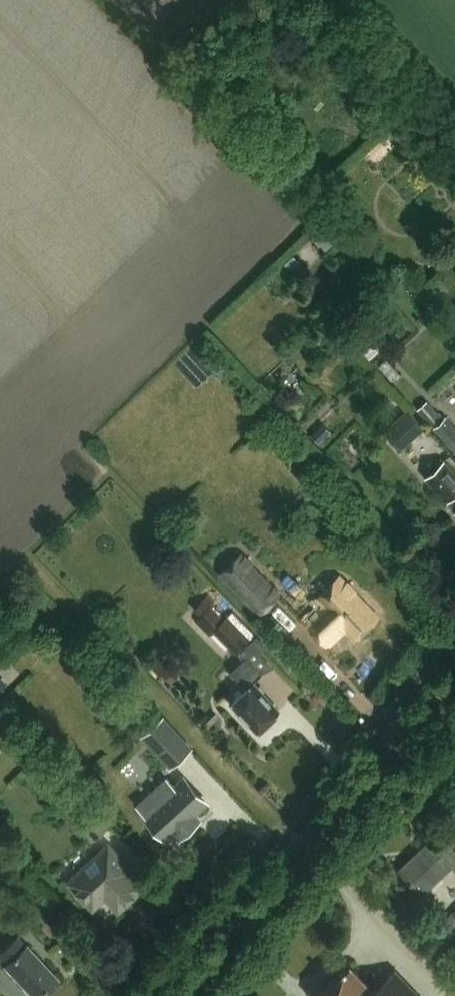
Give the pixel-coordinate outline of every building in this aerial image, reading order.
[(443,418),(438,412),(427,400),(417,409),(434,427),(443,418)] [(401,448),(425,428),(409,409),(385,429),(401,448)] [(329,416),(314,426),(326,445),(340,435),(329,416)] [(446,416),(443,418),(434,427),(454,451),(454,427),(446,416)] [(426,477),(447,501),(450,499),(454,504),(454,474),(444,461),(426,477)] [(261,615),(285,592),(244,549),(220,572),(261,615)] [(354,639),(377,617),(339,577),(315,599),(324,607),(306,624),(326,644),(343,628),(354,639)] [(214,627),(238,651),(251,638),(228,614),(226,616),(212,602),(215,599),(209,593),(195,606),(201,612),(195,618),(209,632),(214,627)] [(271,718),(278,711),(261,693),(263,692),(253,682),(262,673),(247,657),(231,672),(245,688),(231,701),(238,709),(237,710),(246,720),(247,718),(260,732),(273,720),(271,718)] [(170,766),(193,746),(165,714),(142,735),(170,766)] [(184,779),(145,814),(166,837),(180,825),(185,831),(197,820),(192,814),(205,802),(184,779)] [(442,837),(434,844),(429,840),(398,869),(422,894),(451,866),(454,870),(454,850),(442,837)] [(108,845),(70,882),(93,906),(105,895),(118,908),(143,886),(129,872),(131,870),(108,845)] [(59,978),(28,944),(27,945),(18,935),(0,952),(0,957),(7,964),(6,965),(35,995),(39,995),(59,978)] [(394,969),(373,988),(350,964),(316,995),(420,995),(394,969)]
